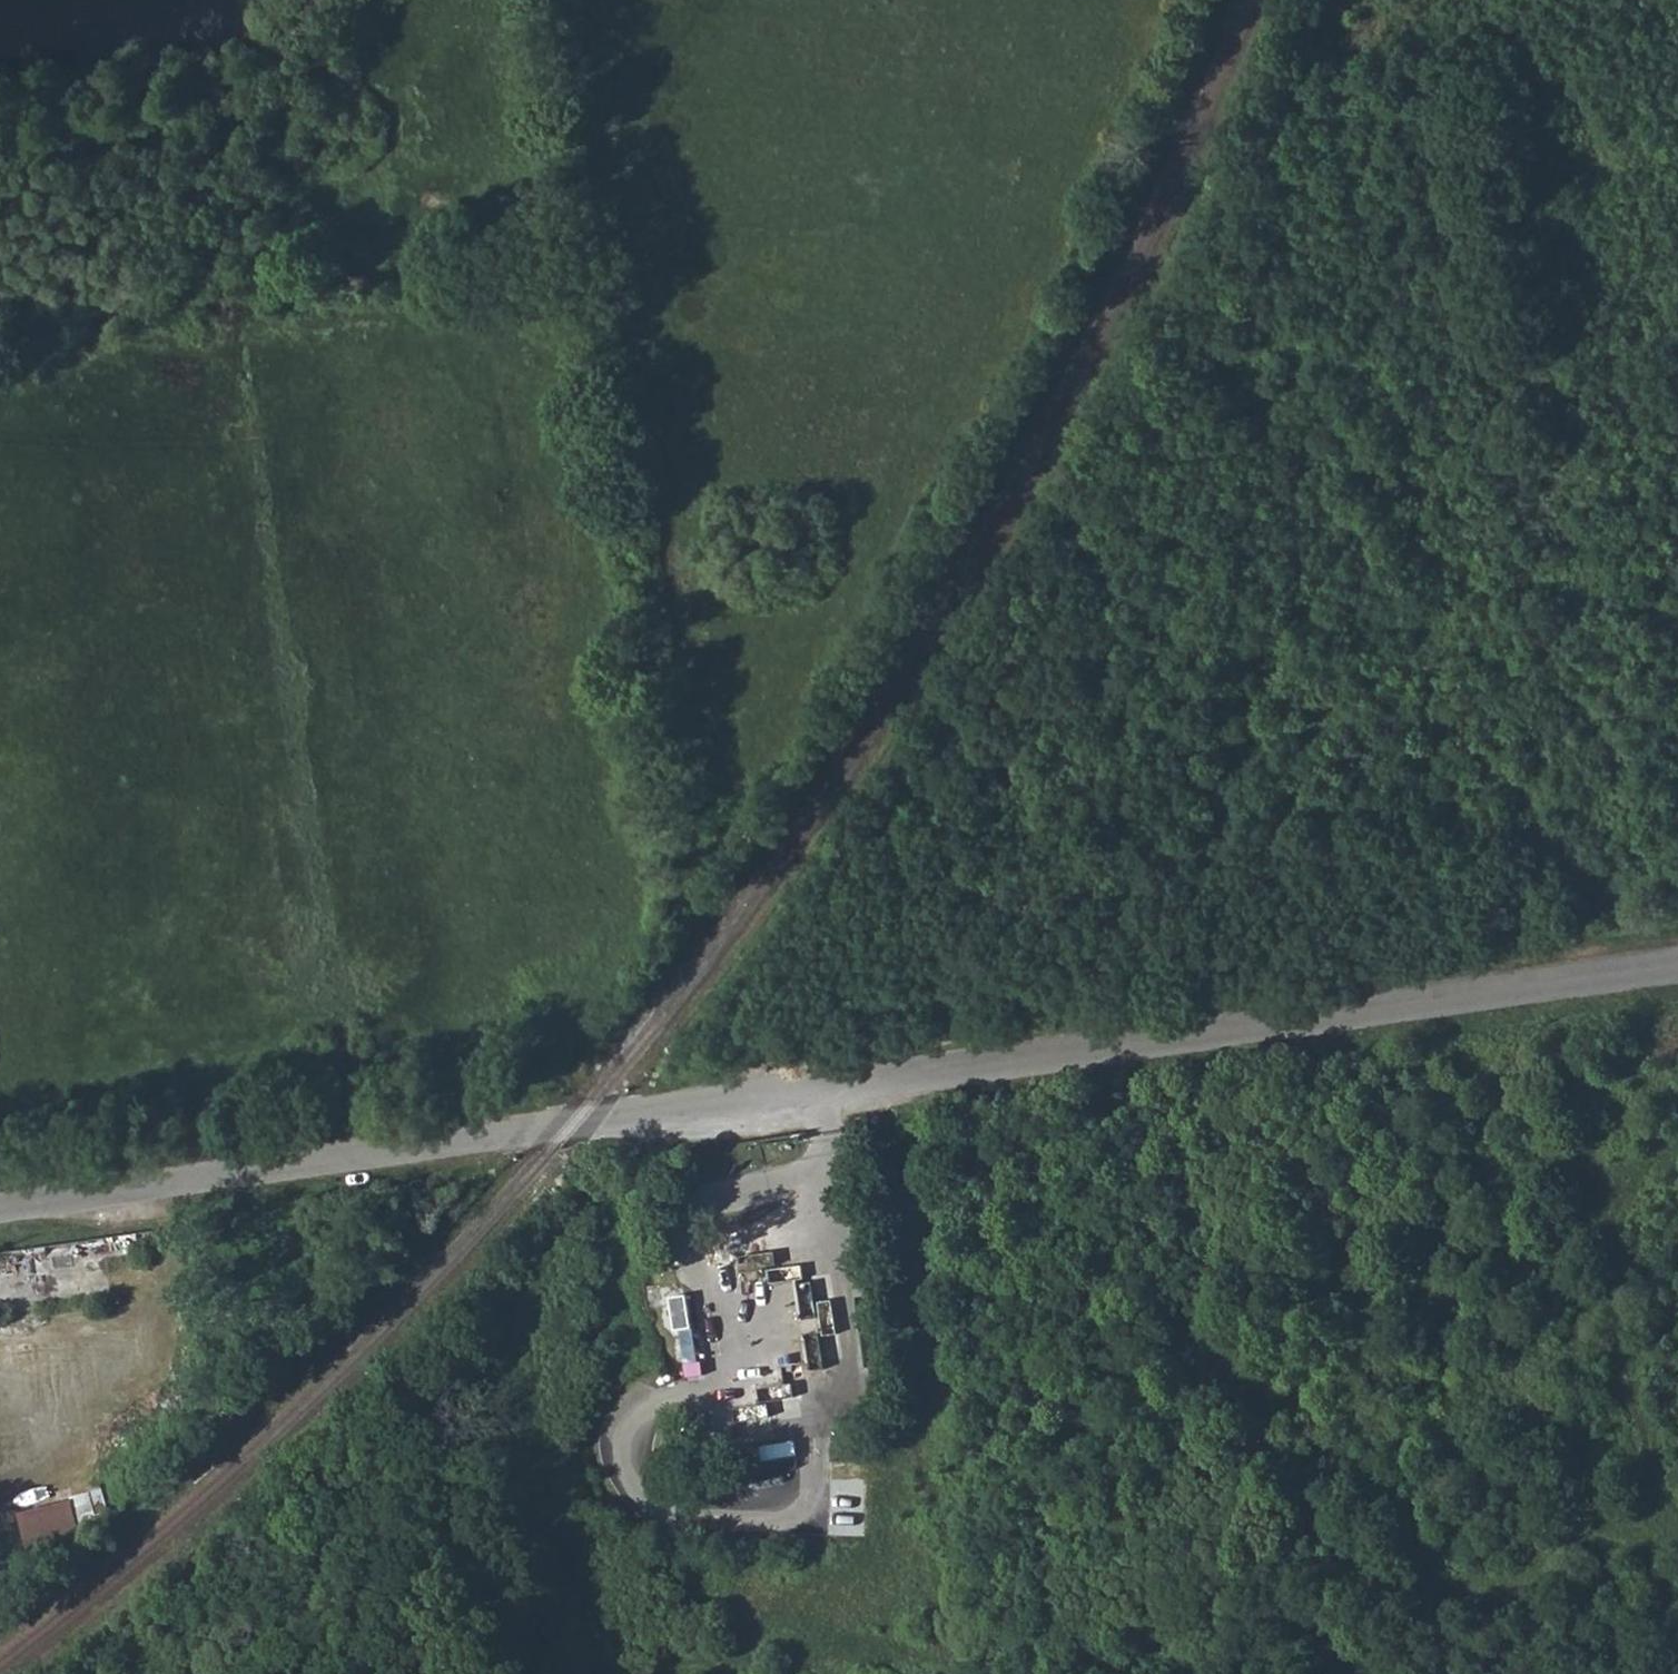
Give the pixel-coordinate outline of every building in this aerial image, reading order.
[(110,1251),(154,1245),(151,1224),(0,1243),(0,1265),(110,1251)] [(116,1296),(110,1251),(0,1265),(0,1311),(116,1296)] [(674,1280),(678,1318),(699,1315),(694,1279),(674,1280)] [(76,1497),(21,1509),(31,1554),(86,1542),(76,1497)] [(13,1558),(10,1529),(0,1530),(0,1559),(13,1558)]
